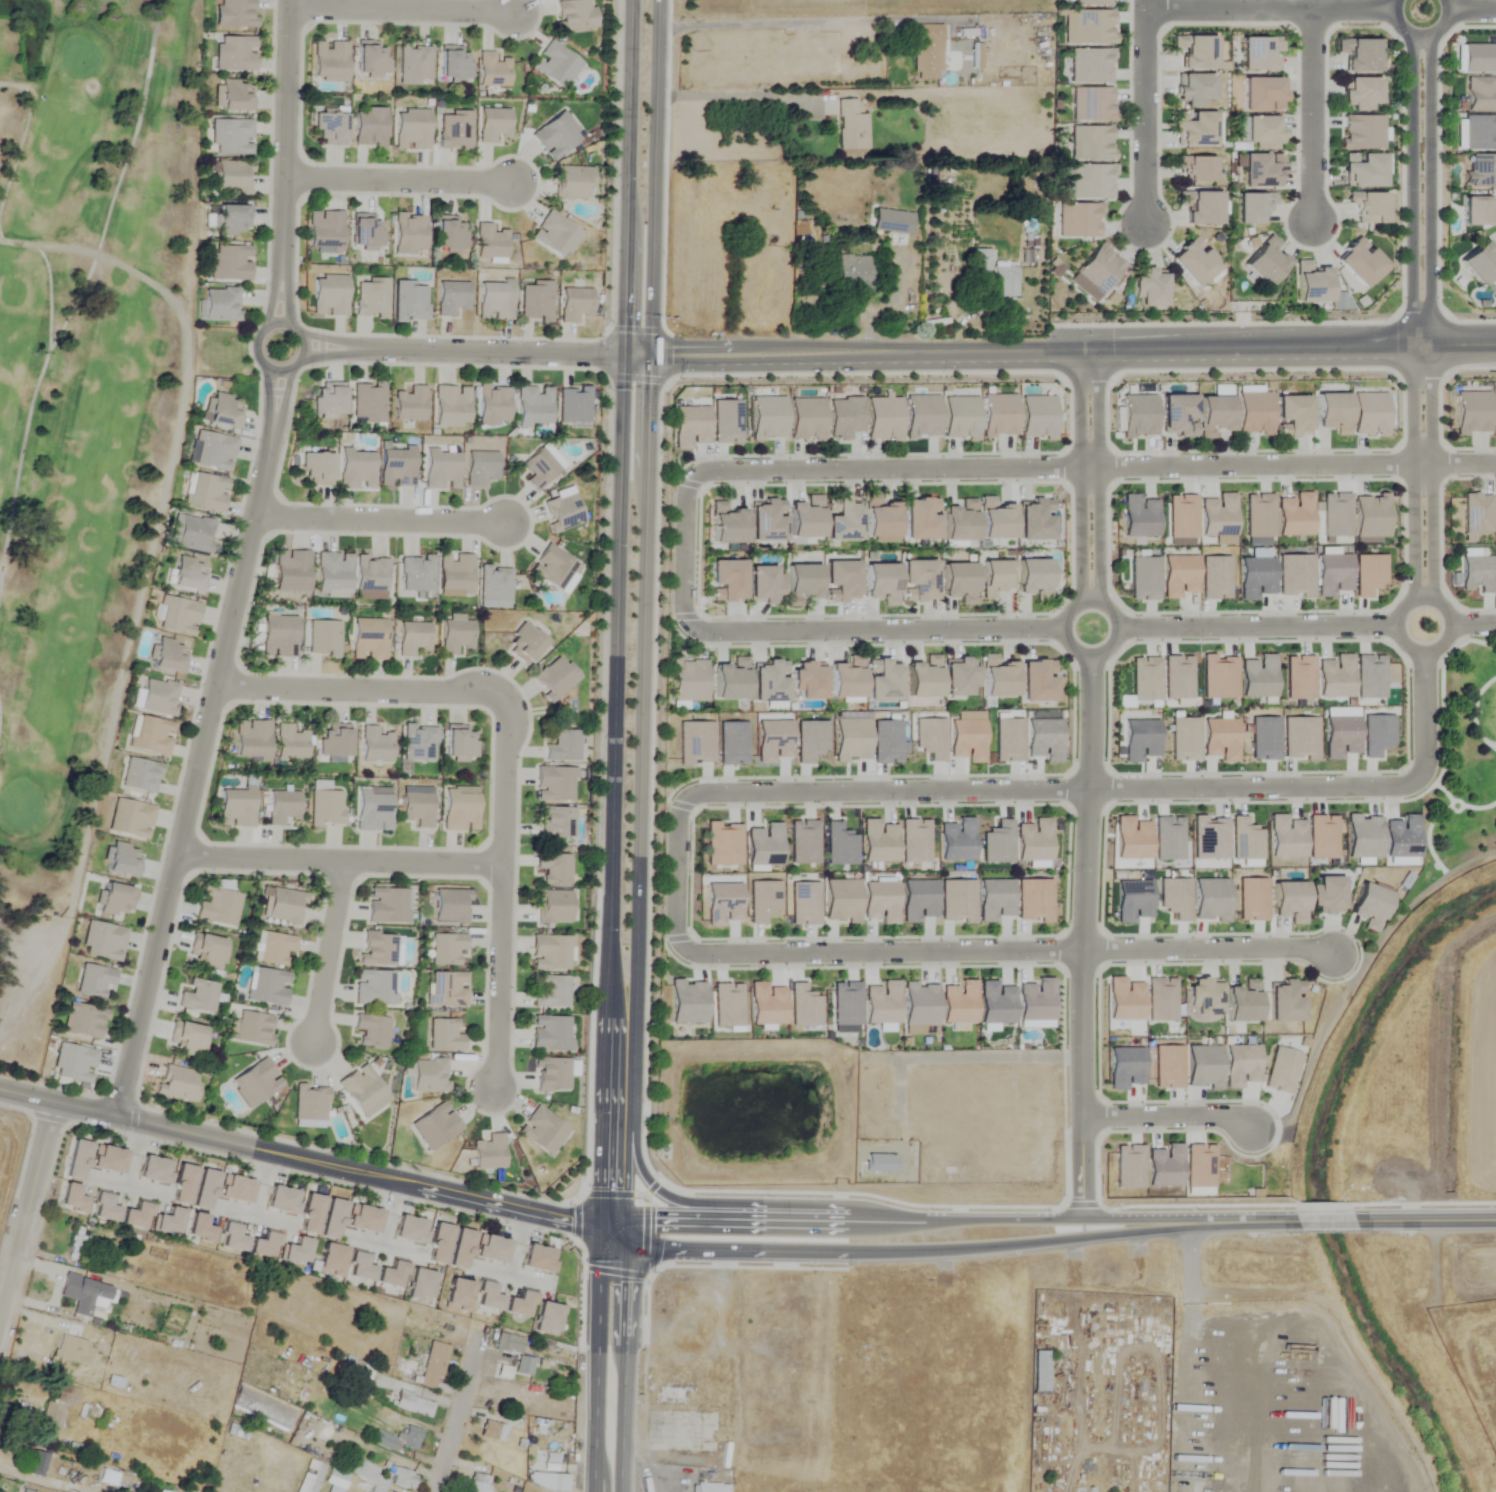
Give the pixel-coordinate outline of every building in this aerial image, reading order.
[(253,27),(253,0),(216,0),(216,27),(253,27)] [(593,0),(577,0),(554,2),(557,32),(596,28),(593,0)] [(1071,45),(1114,45),(1114,11),(1071,11),(1071,45)] [(940,25),(914,25),(914,80),(940,80),(940,25)] [(254,38),(215,38),(215,72),(254,72),(254,38)] [(1181,52),(1181,71),(1214,71),(1214,38),(1172,38),(1172,52),(1181,52)] [(1241,39),(1241,72),(1275,72),(1274,53),(1282,53),(1282,38),(1241,39)] [(384,41),(356,41),(356,76),(384,76),(384,41)] [(537,57),(530,68),(563,90),(581,63),(549,41),(537,57)] [(1379,73),(1379,41),(1337,41),(1337,54),(1346,54),(1346,73),(1379,73)] [(313,82),(347,83),(347,42),(313,42),(313,82)] [(399,45),(399,85),(429,85),(429,45),(399,45)] [(468,53),(459,53),(459,46),(440,46),(440,83),(468,83),(468,53)] [(1113,83),(1113,50),(1070,50),(1070,83),(1113,83)] [(478,87),(508,87),(508,60),(494,60),(494,52),(478,52),(478,87)] [(1213,106),(1212,75),(1176,75),(1176,106),(1213,106)] [(1495,90),(1495,78),(1466,78),(1466,112),(1495,112),(1495,90)] [(1282,79),(1243,79),(1243,112),(1282,112),(1282,79)] [(1343,112),(1379,112),(1379,79),(1343,79),(1343,112)] [(251,112),(251,82),(220,82),(220,112),(251,112)] [(1114,88),(1071,88),(1071,122),(1114,122),(1114,88)] [(838,151),(868,151),(868,115),(856,115),(856,100),(838,100),(838,151)] [(384,109),(364,109),(364,113),(354,113),(354,148),(384,148),(384,109)] [(509,109),(479,109),(479,143),(495,143),(495,136),(509,136),(509,109)] [(345,146),(345,110),(315,110),(315,146),(345,146)] [(429,110),(395,110),(395,151),(429,151),(429,110)] [(471,151),(470,112),(438,112),(438,151),(471,151)] [(549,162),(583,140),(565,112),(531,133),(549,162)] [(1173,113),(1173,133),(1180,133),(1180,147),(1214,147),(1214,113),(1173,113)] [(1342,151),(1383,151),(1383,117),(1342,117),(1342,151)] [(1282,148),(1282,118),(1245,118),(1245,145),(1251,145),(1251,148),(1282,148)] [(251,121),(212,121),(212,155),(251,155),(251,121)] [(1113,127),(1070,127),(1070,161),(1113,161),(1113,127)] [(1243,189),(1282,189),(1282,155),(1243,155),(1243,189)] [(1343,155),(1343,176),(1349,176),(1349,188),(1384,189),(1385,155),(1358,155),(1343,155)] [(1495,187),(1495,155),(1469,155),(1469,187),(1495,187)] [(1213,158),(1175,158),(1175,170),(1183,170),(1183,182),(1213,182),(1213,158)] [(250,195),(250,163),(216,163),(216,195),(250,195)] [(1071,200),(1114,200),(1114,166),(1071,166),(1071,200)] [(553,201),(593,202),(593,168),(554,167),(553,201)] [(1219,193),(1176,193),(1176,208),(1187,208),(1187,226),(1219,226),(1219,193)] [(1274,195),(1237,194),(1237,225),(1265,225),(1265,207),(1274,207),(1274,195)] [(1385,224),(1386,195),(1348,194),(1348,205),(1357,205),(1357,224),(1385,224)] [(1101,238),(1101,204),(1058,204),(1058,238),(1101,238)] [(248,208),(217,208),(217,235),(248,235),(248,208)] [(911,235),(913,213),(875,210),(873,232),(911,235)] [(564,261),(582,232),(547,211),(529,240),(564,261)] [(308,212),(308,252),(341,252),(341,212),(308,212)] [(352,249),(381,249),(381,223),(372,223),(372,215),(352,215),(352,249)] [(425,215),(394,215),(394,255),(425,255),(425,215)] [(463,252),(463,217),(435,217),(435,252),(463,252)] [(476,224),(476,259),(508,259),(508,232),(492,232),(492,224),(476,224)] [(1267,289),(1289,266),(1274,251),(1280,245),(1271,236),(1242,265),(1267,289)] [(1195,289),(1220,269),(1195,238),(1170,257),(1195,289)] [(1388,268),(1360,238),(1336,260),(1364,290),(1388,268)] [(1484,242),(1460,264),(1483,288),(1495,276),(1495,255),(1484,242)] [(1074,276),(1100,297),(1126,265),(1101,244),(1074,276)] [(249,280),(249,248),(210,248),(210,280),(249,280)] [(991,250),(971,250),(972,287),(1000,286),(1000,298),(1017,298),(1016,268),(1006,268),(1006,262),(991,263),(991,250)] [(838,294),(873,294),(873,257),(838,257),(838,294)] [(1311,262),(1297,262),(1297,304),(1330,303),(1330,271),(1312,271),(1311,262)] [(1165,308),(1165,270),(1139,270),(1139,278),(1133,278),(1133,299),(1140,299),(1140,308),(1165,308)] [(347,317),(347,276),(313,276),(313,317),(347,317)] [(388,280),(355,280),(355,319),(387,319),(388,280)] [(394,322),(426,322),(426,283),(394,283),(394,322)] [(467,318),(467,283),(437,283),(437,318),(467,318)] [(511,321),(511,283),(478,283),(478,321),(511,321)] [(520,322),(551,322),(551,283),(520,283),(520,322)] [(204,289),(203,322),(238,322),(239,290),(204,289)] [(561,324),(591,324),(591,290),(561,290),(561,324)] [(352,383),(352,423),(383,423),(383,383),(352,383)] [(313,415),(344,415),(344,385),(313,385),(313,415)] [(508,424),(508,385),(478,385),(478,424),(508,424)] [(424,386),(409,386),(409,392),(393,392),(393,420),(424,420),(424,386)] [(434,386),(434,427),(467,427),(467,386),(434,386)] [(551,387),(517,387),(517,426),(551,426),(551,387)] [(590,388),(559,388),(559,422),(590,422),(590,388)] [(1491,392),(1456,392),(1456,434),(1491,434),(1491,392)] [(238,429),(242,406),(233,404),(235,397),(211,393),(206,423),(238,429)] [(1238,393),(1238,434),(1272,434),(1272,393),(1238,393)] [(1350,393),(1318,393),(1318,427),(1335,427),(1335,435),(1350,435),(1350,393)] [(1387,393),(1354,393),(1354,435),(1387,435),(1387,393)] [(1016,437),(1016,395),(983,395),(983,437),(1016,437)] [(1123,395),(1123,438),(1156,438),(1156,395),(1123,395)] [(1195,395),(1163,395),(1163,435),(1195,435),(1195,395)] [(906,396),(906,438),(939,438),(939,396),(906,396)] [(1022,438),(1054,438),(1054,396),(1022,396),(1022,438)] [(1214,438),(1214,429),(1233,429),(1233,396),(1200,396),(1200,438),(1214,438)] [(1277,437),(1310,437),(1310,396),(1277,396),(1277,437)] [(752,440),(785,440),(785,397),(752,397),(752,440)] [(868,397),(868,439),(901,439),(901,397),(868,397)] [(978,397),(945,397),(945,438),(978,438),(978,397)] [(851,434),(862,434),(862,398),(829,398),(829,439),(851,439),(851,434)] [(791,440),(824,440),(824,399),(791,399),(791,440)] [(197,432),(192,465),(231,471),(236,438),(197,432)] [(530,476),(525,481),(535,492),(564,465),(544,443),(520,465),(530,476)] [(373,449),(339,449),(339,489),(373,489),(373,449)] [(380,449),(380,487),(413,487),(413,449),(380,449)] [(424,488),(458,488),(458,450),(424,450),(424,488)] [(481,486),(481,479),(497,479),(497,452),(466,452),(466,486),(481,486)] [(331,453),(302,453),(302,485),(331,485),(331,453)] [(222,513),(228,479),(191,472),(185,506),(222,513)] [(542,502),(551,533),(585,524),(575,487),(555,493),(556,498),(542,502)] [(898,536),(898,502),(879,502),(879,494),(865,494),(865,536),(898,536)] [(1379,542),(1379,537),(1389,537),(1388,494),(1354,495),(1355,543),(1379,542)] [(821,495),(806,495),(806,503),(790,502),(790,537),(821,537),(821,495)] [(980,537),(1013,537),(1013,506),(992,506),(992,497),(980,497),(980,537)] [(751,540),(783,540),(783,498),(763,498),(763,505),(751,505),(751,540)] [(904,538),(937,538),(937,498),(904,498),(904,538)] [(944,540),(975,540),(975,498),(961,498),(961,506),(944,506),(944,540)] [(1031,502),(1019,502),(1019,539),(1052,539),(1052,498),(1031,498),(1031,502)] [(859,540),(859,499),(827,499),(827,514),(827,540),(859,540)] [(712,543),(745,543),(745,510),(725,510),(725,502),(712,502),(712,543)] [(208,553),(214,521),(174,513),(168,545),(208,553)] [(529,573),(566,595),(583,566),(547,544),(529,573)] [(308,551),(275,551),(275,591),(308,591),(308,551)] [(316,594),(350,594),(350,553),(316,553),(316,594)] [(472,596),(472,554),(439,554),(439,596),(472,596)] [(433,556),(400,555),(399,591),(432,591),(433,556)] [(355,599),(386,599),(386,556),(355,556),(355,599)] [(171,586),(202,592),(207,563),(176,557),(171,586)] [(1018,559),(1018,593),(1035,593),(1035,601),(1049,601),(1049,559),(1018,559)] [(743,560),(711,560),(711,600),(743,600),(743,560)] [(934,560),(901,560),(902,585),(908,585),(908,600),(935,599),(934,560)] [(982,560),(982,599),(992,599),(992,589),(1011,589),(1011,560),(982,560)] [(824,561),(824,588),(826,588),(826,602),(857,602),(857,561),(824,561)] [(942,563),(942,597),(960,597),(960,605),(974,605),(973,562),(942,563)] [(897,563),(865,563),(865,598),(882,598),(882,607),(897,607),(897,563)] [(819,565),(787,565),(787,607),(801,607),(801,598),(819,598),(819,565)] [(479,607),(510,607),(510,566),(479,566),(479,607)] [(780,574),(775,574),(775,566),(749,566),(749,603),(780,603),(780,574)] [(193,637),(200,603),(163,596),(156,629),(193,637)] [(295,656),(295,616),(262,616),(262,656),(295,656)] [(442,618),(442,654),(457,654),(457,648),(473,648),(473,620),(462,620),(462,618),(442,618)] [(385,619),(351,619),(351,659),(385,660),(385,619)] [(308,656),(338,656),(338,620),(308,620),(308,656)] [(398,655),(429,655),(429,623),(398,623),(398,655)] [(546,642),(525,623),(503,646),(524,665),(546,642)] [(151,668),(182,674),(188,645),(157,639),(151,668)] [(530,676),(550,703),(581,680),(561,653),(530,676)] [(996,654),(982,654),(983,697),(1016,697),(1015,663),(996,663),(996,654)] [(862,697),(862,656),(848,656),(848,664),(830,664),(830,697),(862,697)] [(939,696),(939,656),(925,656),(925,663),(907,663),(907,696),(939,696)] [(732,665),(715,664),(715,698),(747,698),(747,657),(732,657),(732,665)] [(672,701),(706,701),(706,658),(672,658),(672,701)] [(975,658),(944,658),(944,695),(975,695),(975,658)] [(753,701),(786,701),(786,660),(765,660),(765,665),(753,665),(753,701)] [(867,700),(900,700),(900,660),(875,660),(875,676),(867,676),(867,700)] [(799,691),(799,698),(824,698),(824,661),(793,661),(793,691),(799,691)] [(1052,700),(1052,661),(1021,661),(1021,700),(1052,700)] [(173,714),(177,683),(143,679),(139,710),(173,714)] [(128,748),(167,756),(174,723),(135,715),(128,748)] [(269,720),(234,720),(234,759),(269,759),(269,720)] [(275,759),(306,759),(306,732),(292,732),(292,723),(275,723),(275,759)] [(348,755),(348,724),(321,724),(321,755),(348,755)] [(391,733),(377,733),(377,725),(361,725),(361,761),(391,761),(391,733)] [(435,760),(435,725),(402,725),(402,760),(435,760)] [(475,758),(475,732),(465,732),(465,725),(445,725),(445,758),(475,758)] [(545,745),(545,760),(579,760),(579,729),(553,729),(553,745),(545,745)] [(160,763),(126,758),(121,787),(155,793),(160,763)] [(574,767),(536,767),(536,801),(574,801),(574,767)] [(342,791),(328,791),(328,781),(310,781),(309,826),(341,827),(342,791)] [(390,788),(356,788),(356,831),(390,831),(390,788)] [(415,828),(432,828),(431,788),(401,788),(401,820),(415,820),(415,828)] [(477,788),(443,788),(443,831),(477,831),(477,788)] [(253,827),(253,789),(219,789),(219,827),(253,827)] [(298,819),(298,792),(267,792),(267,826),(283,826),(283,819),(298,819)] [(154,806),(114,798),(108,831),(147,839),(154,806)] [(573,808),(539,808),(539,838),(573,838),(573,808)] [(142,849),(110,843),(105,872),(137,878),(142,849)] [(536,871),(542,871),(542,886),(569,886),(569,854),(536,854),(536,871)] [(1316,885),(1310,885),(1310,913),(1343,913),(1343,876),(1316,876),(1316,885)] [(1350,915),(1365,920),(1363,929),(1378,934),(1391,891),(1361,881),(1350,915)] [(97,911),(129,919),(136,890),(104,882),(97,911)] [(1272,882),(1272,917),(1290,917),(1290,925),(1305,925),(1305,882),(1272,882)] [(240,894),(200,886),(194,919),(234,927),(240,894)] [(305,894),(269,887),(264,920),(299,926),(305,894)] [(368,923),(409,924),(410,889),(368,888),(368,923)] [(434,923),(467,923),(467,890),(434,890),(434,923)] [(569,924),(569,891),(536,891),(536,924),(569,924)] [(119,962),(126,929),(86,921),(80,954),(119,962)] [(228,941),(193,932),(186,962),(221,970),(228,941)] [(287,953),(294,954),(296,937),(261,932),(256,962),(285,967),(287,953)] [(396,966),(396,933),(361,933),(361,966),(396,966)] [(465,935),(431,935),(431,966),(459,966),(459,952),(465,952),(465,935)] [(531,970),(571,970),(571,936),(531,936),(531,970)] [(105,986),(112,987),(115,971),(81,964),(75,993),(102,999),(105,986)] [(285,1006),(290,974),(250,967),(245,1000),(285,1006)] [(393,971),(355,971),(355,1005),(393,1005),(393,971)] [(465,1008),(466,973),(427,972),(427,1007),(465,1008)] [(568,1008),(568,977),(541,977),(541,991),(533,991),(533,1008),(568,1008)] [(180,991),(176,1007),(210,1014),(217,984),(189,978),(186,993),(180,991)] [(1188,1008),(1194,1008),(1194,1017),(1220,1016),(1220,978),(1188,978),(1188,1008)] [(1259,979),(1244,979),(1244,988),(1227,988),(1227,1020),(1259,1020),(1259,979)] [(1302,981),(1282,981),(1282,986),(1269,986),(1269,1022),(1302,1022),(1302,981)] [(106,1010),(67,1003),(62,1033),(101,1040),(106,1010)] [(270,1045),(273,1015),(238,1011),(234,1040),(270,1045)] [(387,1048),(389,1017),(354,1015),(354,1030),(360,1030),(360,1047),(387,1048)] [(569,1051),(569,1017),(532,1016),(531,1050),(569,1051)] [(463,1034),(456,1034),(456,1019),(428,1019),(428,1050),(463,1050),(463,1034)] [(207,1029),(173,1021),(166,1050),(201,1057),(207,1029)] [(51,1076),(89,1084),(97,1051),(58,1043),(51,1076)] [(246,1108),(283,1087),(265,1058),(229,1079),(246,1108)] [(534,1091),(569,1091),(569,1058),(534,1059),(534,1091)] [(412,1092),(446,1092),(446,1060),(412,1059),(412,1092)] [(387,1094),(364,1063),(337,1083),(360,1114),(387,1094)] [(201,1072),(162,1064),(156,1095),(194,1103),(201,1072)] [(294,1127),(325,1128),(326,1086),(295,1085),(294,1127)] [(409,1124),(428,1152),(462,1129),(443,1101),(409,1124)] [(570,1131),(537,1106),(516,1132),(550,1158),(570,1131)] [(504,1168),(504,1133),(487,1133),(487,1141),(474,1141),(474,1168),(504,1168)] [(91,1144),(73,1139),(64,1178),(81,1182),(91,1144)] [(121,1174),(125,1151),(96,1145),(91,1168),(121,1174)] [(138,1179),(168,1185),(173,1162),(143,1155),(138,1179)] [(896,1155),(865,1155),(865,1172),(896,1172),(896,1155)] [(911,1173),(928,1173),(928,1155),(912,1155),(911,1173)] [(196,1168),(179,1164),(170,1202),(187,1206),(196,1168)] [(192,1208),(209,1212),(218,1174),(201,1170),(192,1208)] [(254,1181),(224,1175),(219,1198),(248,1204),(254,1181)] [(79,1186),(64,1183),(59,1208),(86,1214),(89,1200),(76,1197),(79,1186)] [(300,1192),(271,1186),(266,1209),(296,1215),(300,1192)] [(91,1218),(116,1223),(119,1208),(109,1206),(111,1194),(97,1191),(91,1218)] [(321,1196),(303,1195),(301,1234),(319,1235),(321,1196)] [(322,1238),(339,1241),(345,1202),(328,1199),(322,1238)] [(134,1212),(124,1210),(121,1225),(147,1230),(152,1204),(136,1200),(134,1212)] [(376,1234),(381,1211),(352,1205),(347,1227),(376,1234)] [(183,1210),(169,1208),(168,1217),(156,1215),(154,1232),(181,1235),(183,1210)] [(216,1228),(205,1227),(207,1216),(192,1213),(187,1239),(213,1244),(216,1228)] [(393,1238),(422,1246),(429,1223),(400,1215),(393,1238)] [(238,1236),(239,1224),(223,1222),(220,1249),(245,1252),(247,1238),(238,1236)] [(426,1262),(443,1266),(451,1227),(434,1223),(426,1262)] [(78,1263),(88,1231),(76,1227),(66,1260),(78,1263)] [(448,1267),(465,1271),(474,1232),(457,1229),(448,1267)] [(280,1234),(264,1231),(262,1242),(252,1240),(249,1255),(274,1260),(280,1234)] [(476,1259),(505,1264),(509,1240),(479,1236),(476,1259)] [(282,1261),(307,1266),(313,1241),(297,1237),(295,1247),(285,1245),(282,1261)] [(341,1278),(347,1249),(325,1243),(318,1273),(341,1278)] [(557,1252),(528,1244),(522,1267),(552,1275),(557,1252)] [(372,1283),(375,1267),(365,1265),(367,1255),(352,1252),(347,1278),(372,1283)] [(380,1269),(377,1283),(402,1289),(408,1263),(393,1260),(390,1271),(380,1269)] [(436,1274),(414,1268),(406,1298),(429,1303),(436,1274)] [(111,1285),(65,1276),(60,1298),(75,1301),(73,1316),(90,1319),(92,1307),(106,1310),(111,1285)] [(444,1309),(467,1314),(474,1283),(451,1278),(444,1309)] [(475,1306),(500,1313),(504,1297),(493,1295),(496,1284),(481,1281),(475,1306)] [(517,1301),(510,1298),(505,1311),(528,1320),(538,1294),(522,1288),(517,1301)] [(563,1307),(540,1302),(534,1332),(556,1337),(563,1307)] [(524,1339),(498,1333),(494,1351),(519,1357),(515,1374),(534,1379),(538,1361),(520,1357),(524,1339)] [(82,1358),(89,1361),(94,1345),(65,1336),(58,1358),(80,1366),(82,1358)] [(418,1386),(437,1390),(448,1346),(429,1341),(418,1386)] [(1049,1351),(1033,1351),(1033,1393),(1049,1393),(1049,1351)] [(510,1363),(497,1361),(495,1371),(509,1373),(510,1363)] [(370,1394),(370,1362),(346,1362),(346,1394),(370,1394)] [(46,1402),(40,1425),(56,1430),(63,1404),(75,1408),(80,1390),(60,1384),(54,1404),(46,1402)] [(391,1407),(429,1419),(434,1404),(411,1396),(413,1388),(402,1384),(398,1395),(395,1393),(391,1407)] [(657,1404),(686,1404),(686,1386),(657,1386),(657,1404)] [(502,1444),(507,1427),(484,1420),(479,1437),(502,1444)] [(245,1442),(249,1431),(230,1424),(226,1434),(245,1442)] [(374,1431),(371,1445),(396,1450),(396,1446),(417,1450),(421,1430),(406,1427),(404,1437),(374,1431)] [(1351,1442),(1346,1480),(1324,1477),(1328,1440),(1351,1442)] [(42,1478),(48,1455),(33,1451),(27,1474),(42,1478)] [(325,1466),(308,1460),(296,1491),(316,1491),(325,1466)] [(395,1467),(391,1475),(386,1473),(385,1474),(354,1461),(349,1475),(374,1485),(371,1491),(384,1491),(388,1482),(411,1491),(417,1476),(395,1467)] [(329,1486),(326,1491),(343,1491),(349,1476),(330,1469),(324,1483),(329,1486)] [(491,1479),(472,1472),(465,1491),(487,1491),(491,1479)] [(569,1476),(544,1472),(541,1490),(554,1491),(566,1491),(569,1476)] [(720,1484),(695,1484),(695,1491),(720,1491),(720,1484)]
